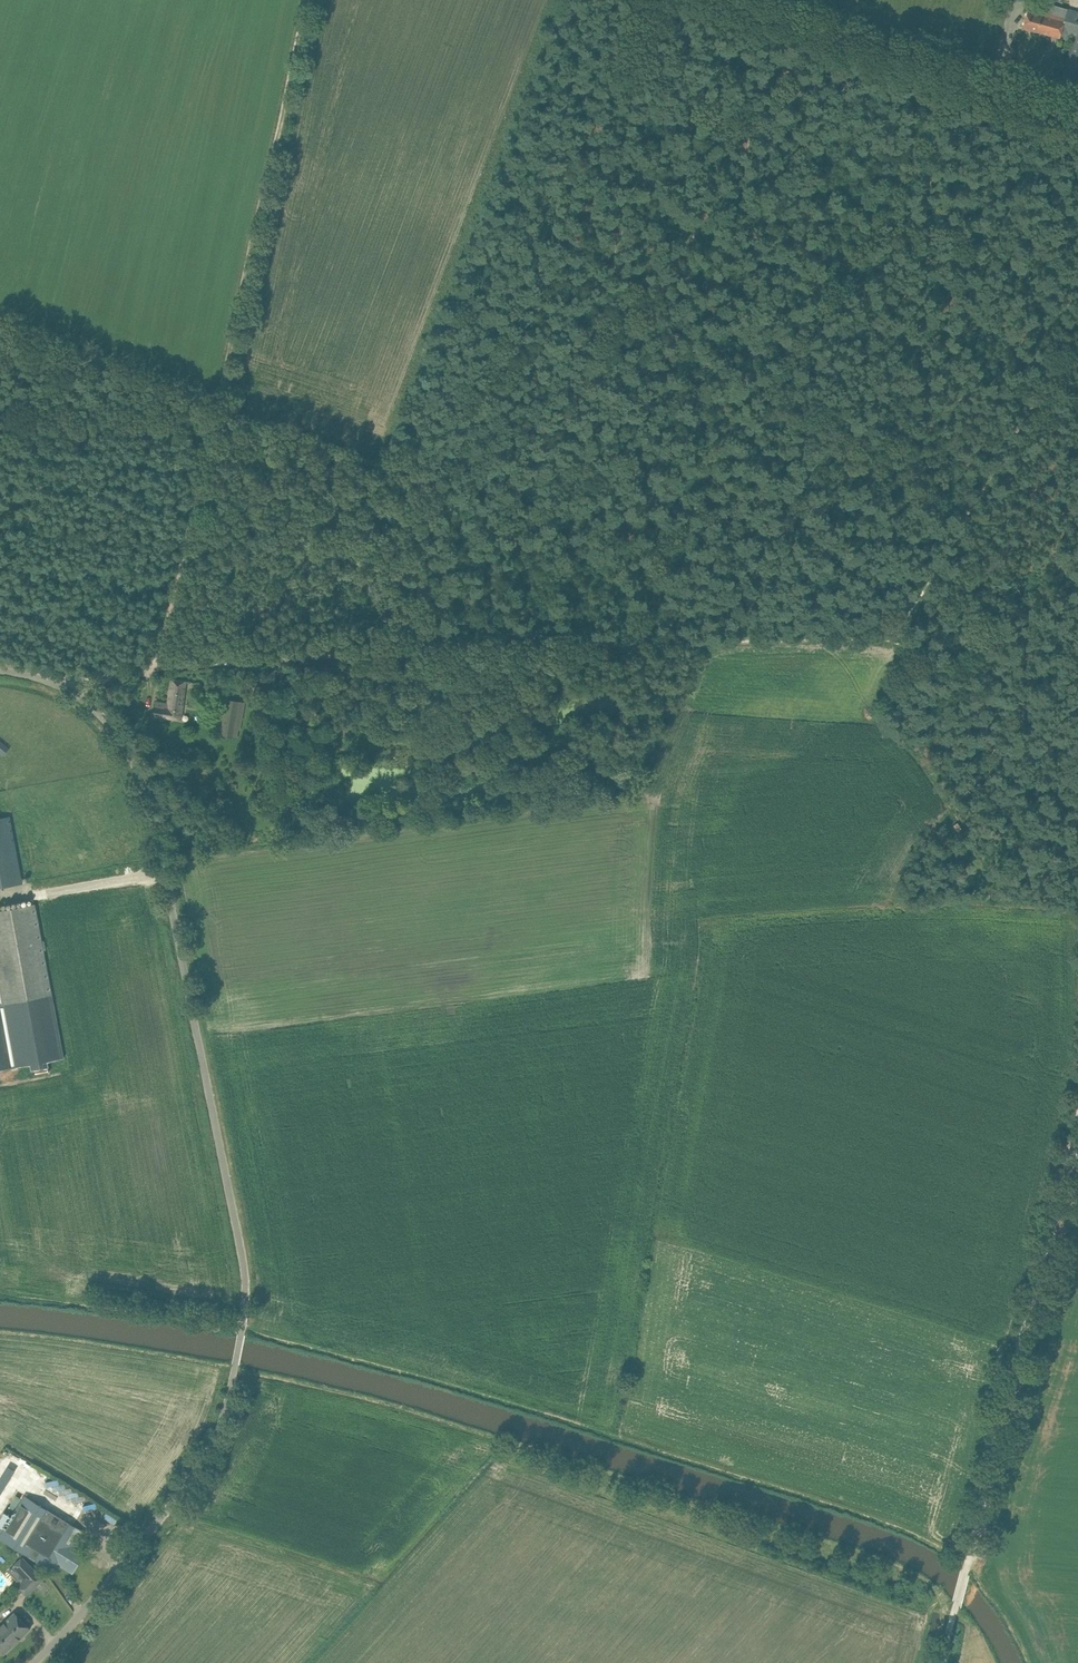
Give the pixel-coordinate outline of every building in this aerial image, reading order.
[(1059,38),(1061,32),(1067,9),(1055,5),(1052,14),(1040,10),(1039,14),(1028,11),(1023,28),(1059,38)] [(1077,93),(1077,90),(1077,12),(1067,9),(1061,32),(1074,35),(1059,88),(1077,93)] [(182,709),(186,683),(173,680),(168,708),(156,706),(154,717),(163,718),(163,717),(181,720),(182,709)] [(242,703),(227,701),(223,727),(238,730),(242,703)] [(10,747),(0,740),(0,752),(4,755),(10,747)] [(10,816),(0,818),(0,888),(22,884),(10,816)] [(31,1064),(33,1075),(49,1072),(47,1061),(63,1058),(41,941),(44,941),(42,932),(40,933),(35,904),(0,910),(0,1070),(31,1064)] [(0,1536),(0,1539),(58,1574),(62,1567),(72,1573),(84,1555),(74,1548),(84,1532),(24,1496),(0,1536)] [(27,1579),(19,1586),(26,1594),(42,1579),(22,1558),(14,1566),(27,1579)] [(0,1626),(0,1650),(4,1654),(30,1629),(14,1612),(0,1626)]
